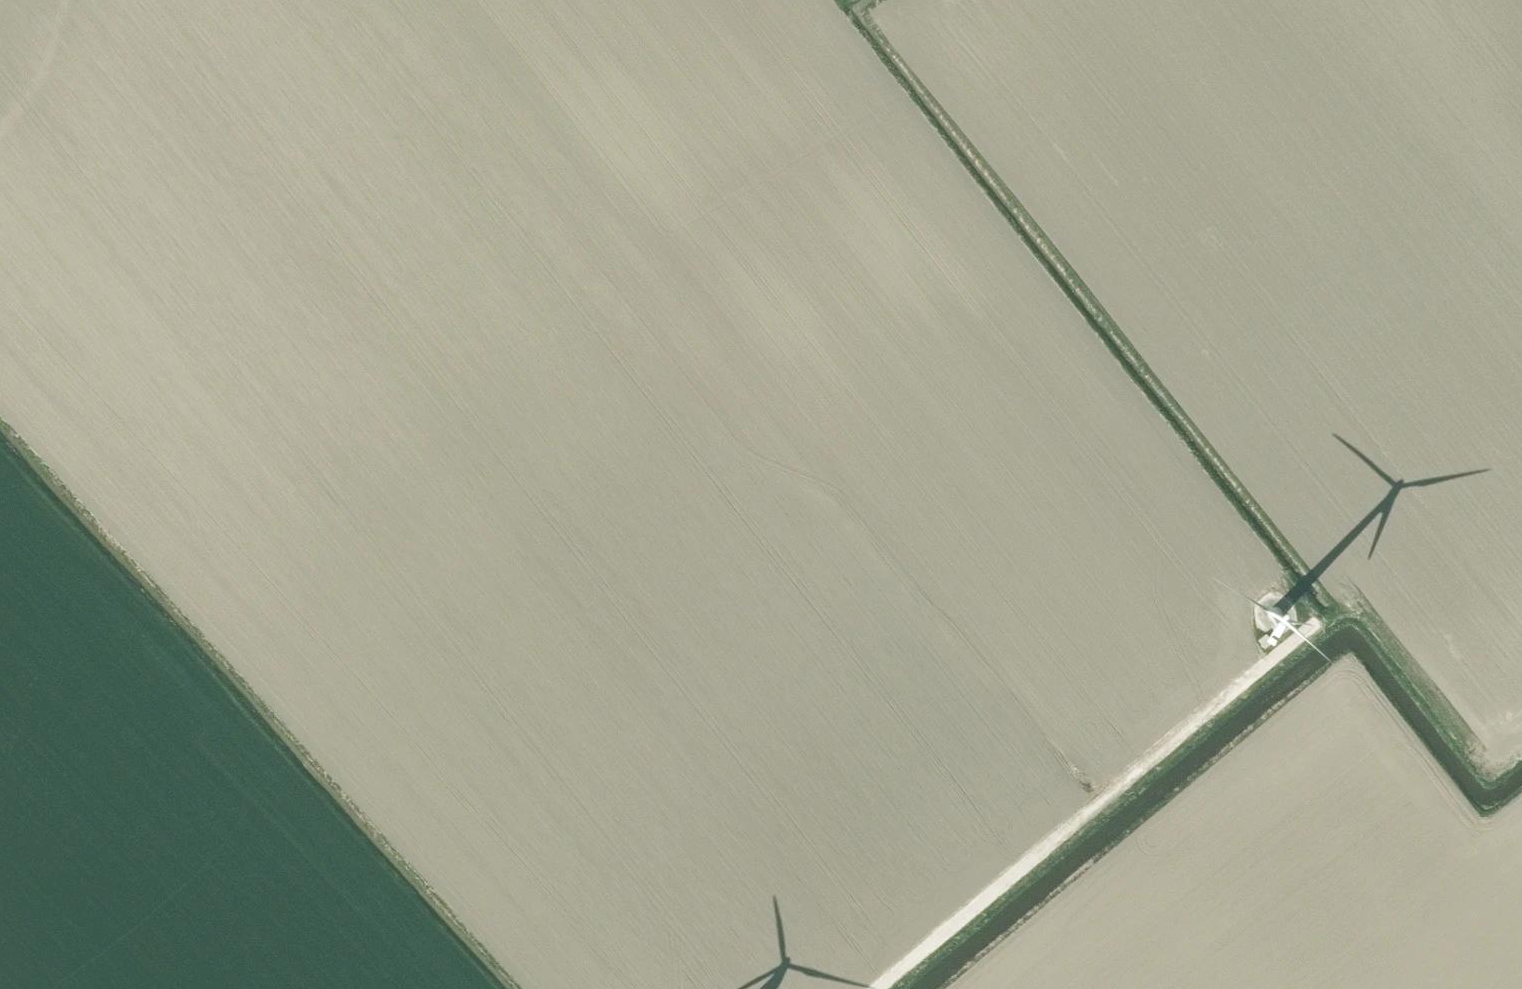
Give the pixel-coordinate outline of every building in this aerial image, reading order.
[(1283,614),(1283,613),(1283,612),(1282,610),(1282,609),(1281,608),(1280,606),(1278,606),(1277,605),(1275,605),(1274,605),(1272,605),(1271,606),(1269,607),(1268,608),(1268,610),(1267,611),(1267,613),(1267,614),(1267,615),(1268,617),(1269,618),(1270,619),(1271,620),(1273,620),(1275,621),(1276,621),(1278,620),(1279,619),(1280,618),(1281,617),(1282,616),(1283,614)]
